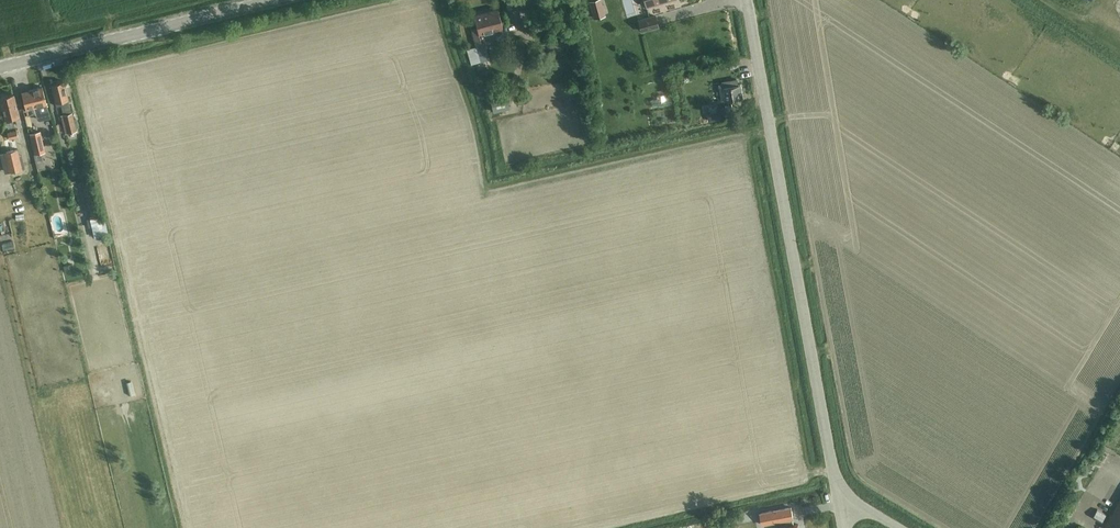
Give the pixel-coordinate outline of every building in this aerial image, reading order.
[(594,17),(604,15),(600,0),(589,0),(594,17)] [(503,28),(498,9),(475,13),(478,26),(473,27),(476,42),(482,41),(480,33),(503,28)] [(641,31),(658,26),(655,15),(638,20),(641,31)] [(488,40),(479,43),(482,57),(492,55),(488,40)] [(475,48),(466,51),(470,64),(479,61),(475,48)] [(737,79),(722,82),(723,88),(724,91),(725,101),(744,97),(741,84),(738,85),(737,79)] [(65,132),(68,131),(79,128),(75,111),(72,111),(65,80),(53,83),(58,105),(62,104),(64,113),(61,114),(65,132)] [(43,86),(31,89),(22,91),(26,109),(35,107),(38,118),(40,119),(50,116),(43,86)] [(3,108),(6,118),(19,115),(13,94),(0,97),(0,98),(0,109),(3,108)] [(721,111),(708,114),(710,121),(722,118),(721,111)] [(16,130),(7,132),(9,139),(18,137),(16,130)] [(45,151),(41,131),(30,133),(35,153),(45,151)] [(17,149),(4,152),(9,172),(22,169),(17,149)] [(103,211),(104,233),(115,233),(114,211),(103,211)] [(1109,504),(1116,500),(1113,493),(1105,497),(1109,504)] [(1107,525),(1112,527),(1119,527),(1119,502),(1107,525)] [(805,504),(792,507),(794,516),(800,514),(807,512),(805,504)] [(762,524),(778,522),(782,521),(789,520),(793,519),(791,507),(760,513),(762,524)] [(1103,523),(1107,515),(1098,510),(1094,517),(1103,523)] [(778,522),(779,527),(799,527),(798,524),(794,525),(793,519),(778,522)]
